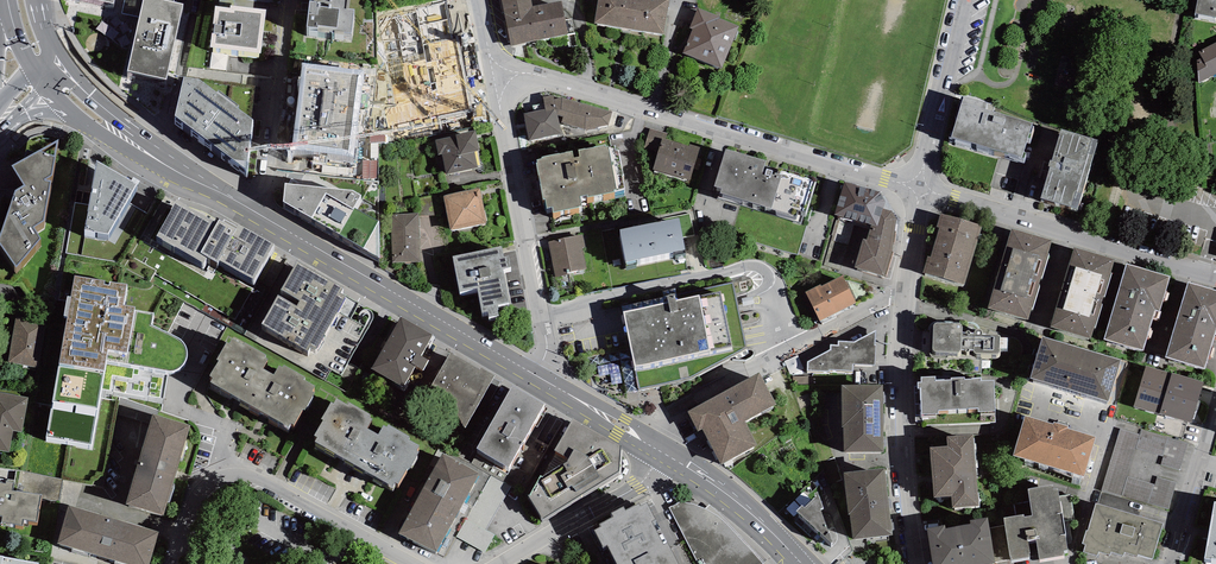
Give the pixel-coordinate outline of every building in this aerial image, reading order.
[(140,17),(128,71),(167,80),(184,4),(173,1),(173,0),(125,0),(122,13),(140,17)] [(314,0),(310,0),(307,26),(352,31),(355,9),(349,8),(350,0),(314,0)] [(511,46),(568,34),(561,0),(532,6),(531,0),(502,0),(511,46)] [(594,23),(664,35),(670,0),(598,0),(594,23)] [(1195,14),(1215,18),(1215,0),(1198,0),(1195,14)] [(436,1),(388,15),(398,48),(446,35),(436,1)] [(230,7),(215,6),(210,47),(261,53),(267,10),(230,5),(230,7)] [(739,26),(719,18),(720,17),(698,8),(690,28),(692,29),(682,53),(722,69),(739,26)] [(1197,60),(1199,83),(1215,74),(1215,42),(1198,51),(1201,58),(1197,60)] [(365,70),(301,62),(291,149),(354,157),(365,70)] [(252,119),(198,78),(184,77),(175,116),(246,170),(252,119)] [(554,99),(554,95),(543,97),(545,109),(524,113),(529,140),(561,133),(558,115),(557,114),(554,99)] [(962,102),(951,137),(997,151),(1002,151),(1022,158),(1032,123),(993,111),(995,105),(964,96),(962,102)] [(612,111),(562,97),(554,99),(557,114),(558,115),(563,117),(561,123),(585,129),(609,125),(612,111)] [(644,149),(658,153),(662,138),(666,139),(668,134),(650,128),(644,149)] [(1098,140),(1062,129),(1052,160),(1050,160),(1048,166),(1050,167),(1041,197),(1077,208),(1098,140)] [(476,132),(435,140),(438,155),(442,154),(446,174),(478,168),(475,151),(479,150),(476,132)] [(13,160),(25,181),(15,185),(0,229),(0,239),(16,260),(40,233),(34,221),(44,216),(51,176),(46,174),(51,172),(58,135),(13,160)] [(666,139),(662,138),(658,153),(653,170),(691,180),(700,149),(700,147),(690,144),(689,145),(666,139)] [(607,147),(606,145),(578,150),(579,157),(574,158),(573,151),(542,157),(542,158),(537,159),(538,163),(536,163),(543,200),(545,200),(546,208),(552,207),(553,213),(582,207),(580,197),(587,196),(587,197),(615,192),(615,190),(625,188),(623,176),(624,176),(619,150),(616,151),(614,145),(607,147)] [(766,161),(726,148),(714,186),(721,188),(720,193),(779,211),(778,216),(801,222),(804,211),(807,212),(816,181),(782,170),(780,174),(775,173),(774,175),(772,174),(773,170),(767,169),(765,175),(762,174),(766,161)] [(137,180),(96,156),(84,226),(108,231),(137,180)] [(148,208),(163,186),(146,175),(132,198),(148,208)] [(844,181),(834,214),(871,225),(877,226),(883,209),(885,201),(881,192),(844,181)] [(283,201),(380,259),(379,220),(354,207),(362,195),(353,190),(285,183),(283,201)] [(480,188),(443,195),(450,230),(487,223),(480,188)] [(217,218),(177,195),(156,230),(203,257),(208,250),(218,256),(219,254),(253,274),(273,239),(240,219),(237,224),(219,214),(217,218)] [(892,211),(883,209),(877,226),(871,225),(867,239),(863,238),(855,267),(884,276),(885,274),(887,275),(894,252),(892,252),(897,218),(892,211)] [(419,213),(391,214),(393,263),(420,262),(419,213)] [(981,225),(940,213),(936,227),(939,227),(930,257),(928,256),(923,273),(964,285),(981,225)] [(680,218),(619,229),(626,262),(686,250),(680,218)] [(1052,240),(1011,228),(988,308),(1028,320),(1052,240)] [(583,234),(548,242),(555,276),(586,270),(582,248),(586,247),(583,234)] [(502,246),(452,256),(459,291),(477,288),(482,313),(488,311),(489,317),(499,315),(498,309),(499,309),(498,305),(510,302),(504,269),(511,268),(509,256),(504,257),(502,246)] [(827,263),(843,266),(846,250),(831,247),(827,263)] [(1115,259),(1074,247),(1050,327),(1091,339),(1115,259)] [(342,282),(297,256),(262,319),(308,344),(310,341),(315,344),(345,290),(339,287),(342,282)] [(1171,276),(1126,264),(1104,339),(1144,350),(1155,310),(1160,312),(1171,276)] [(127,281),(74,272),(59,359),(104,367),(106,358),(108,345),(126,349),(134,307),(135,302),(123,300),(127,281)] [(807,293),(820,321),(857,303),(843,276),(821,286),(821,284),(806,291),(807,293)] [(1187,282),(1165,357),(1205,369),(1215,330),(1215,290),(1187,282)] [(623,311),(635,367),(733,346),(721,291),(699,296),(699,295),(676,300),(674,293),(667,295),(668,301),(623,311)] [(153,310),(134,307),(126,349),(108,345),(106,358),(168,368),(172,368),(178,366),(180,364),(184,359),(186,355),(186,350),(186,346),(184,342),(180,336),(151,323),(153,310)] [(433,332),(400,314),(371,365),(404,383),(415,362),(422,366),(428,356),(422,352),(433,332)] [(38,366),(46,321),(17,315),(8,361),(38,366)] [(965,332),(962,332),(963,327),(962,325),(960,323),(936,323),(934,324),(933,325),(933,349),(933,351),(935,352),(958,353),(960,352),(961,351),(962,350),(962,349),(965,349),(965,350),(965,351),(966,352),(968,351),(969,351),(969,350),(973,350),(974,352),(975,354),(997,354),(999,354),(999,353),(1000,351),(1000,348),(1007,349),(1008,338),(1000,337),(1000,336),(999,335),(998,335),(982,334),(982,333),(982,331),(981,329),(977,329),(975,331),(974,332),(970,333),(970,332),(970,331),(969,331),(968,331),(967,331),(966,331),(965,332)] [(876,331),(855,341),(838,341),(837,344),(831,344),(830,351),(807,362),(807,372),(829,372),(830,370),(852,371),(852,364),(875,365),(876,345),(875,345),(876,331)] [(210,376),(248,398),(268,366),(263,363),(268,353),(265,351),(266,350),(244,337),(243,340),(232,333),(229,337),(228,336),(217,354),(219,355),(210,369),(213,371),(210,376)] [(1121,358),(1042,335),(1030,377),(1108,400),(1121,358)] [(479,367),(450,350),(420,401),(464,426),(495,373),(480,364),(479,367)] [(787,358),(791,372),(804,369),(800,354),(787,358)] [(104,367),(59,359),(47,432),(91,440),(104,367)] [(274,369),(268,366),(248,398),(288,422),(291,417),(293,419),(302,403),(304,404),(306,401),(307,401),(315,388),(312,386),(315,381),(304,374),(305,372),(284,360),(282,362),(279,360),(274,369)] [(1204,382),(1146,365),(1134,406),(1191,423),(1204,382)] [(745,421),(777,404),(759,372),(688,411),(698,431),(702,429),(722,464),(758,445),(745,421)] [(920,389),(922,414),(938,413),(938,410),(977,409),(978,412),(995,411),(994,380),(981,380),(981,378),(965,379),(965,377),(951,377),(951,379),(936,380),(935,376),(921,376),(921,382),(917,382),(917,389),(920,389)] [(544,400),(513,382),(477,442),(509,460),(544,400)] [(883,384),(841,385),(842,427),(844,427),(844,452),(884,452),(883,384)] [(0,392),(0,449),(9,451),(13,429),(21,430),(28,397),(0,392)] [(314,435),(353,458),(372,425),(367,422),(373,413),(369,411),(370,409),(349,397),(347,399),(336,392),(333,396),(332,395),(321,414),(323,415),(314,429),(317,430),(314,435)] [(190,423),(153,412),(126,499),(163,510),(190,423)] [(620,441),(574,415),(553,444),(570,455),(543,472),(540,470),(529,492),(543,515),(620,465),(620,441)] [(1052,424),(1024,416),(1013,456),(1084,477),(1096,437),(1068,429),(1069,426),(1053,422),(1052,424)] [(378,429),(372,425),(353,458),(393,481),(395,476),(398,478),(407,463),(409,464),(411,460),(412,461),(419,448),(416,446),(419,440),(408,434),(409,431),(388,419),(386,422),(383,420),(378,429)] [(1140,434),(1120,428),(1102,490),(1168,510),(1189,443),(1142,428),(1140,434)] [(979,506),(973,433),(946,436),(947,446),(930,447),(934,498),(951,497),(952,508),(979,506)] [(478,469),(442,450),(399,529),(436,548),(478,469)] [(885,468),(843,472),(848,514),(850,514),(852,539),(892,535),(885,468)] [(488,526),(513,483),(492,471),(457,534),(486,549),(496,531),(488,526)] [(0,478),(0,512),(3,512),(2,518),(23,521),(23,516),(37,518),(41,491),(13,487),(14,478),(6,477),(6,479),(0,478)] [(1033,515),(1025,516),(1025,514),(1004,517),(1011,559),(1031,556),(1029,540),(1037,539),(1040,559),(1065,555),(1064,551),(1068,550),(1064,521),(1075,519),(1070,494),(1060,496),(1058,488),(1054,489),(1053,485),(1028,489),(1033,515)] [(802,505),(796,511),(832,543),(833,542),(820,509),(824,507),(818,491),(814,493),(815,497),(805,507),(802,505)] [(679,558),(668,537),(664,539),(652,516),(656,515),(647,497),(641,500),(640,498),(626,505),(624,501),(612,507),(614,512),(600,519),(602,522),(595,525),(603,541),(607,539),(619,562),(615,563),(669,563),(679,558)] [(670,507),(700,563),(760,563),(762,562),(729,524),(718,515),(705,507),(694,503),(681,501),(670,507)] [(1215,501),(1205,558),(1215,560),(1215,501)] [(69,502),(58,539),(141,563),(147,563),(158,529),(69,502)] [(1153,559),(1164,523),(1096,503),(1088,531),(1086,530),(1082,544),(1085,545),(1083,552),(1097,556),(1098,551),(1110,555),(1111,552),(1123,556),(1124,552),(1137,556),(1138,554),(1153,559)] [(987,518),(970,521),(970,524),(946,528),(945,525),(928,529),(934,563),(996,563),(987,518)] [(38,560),(3,553),(4,552),(0,552),(0,563),(38,563),(38,560)]
